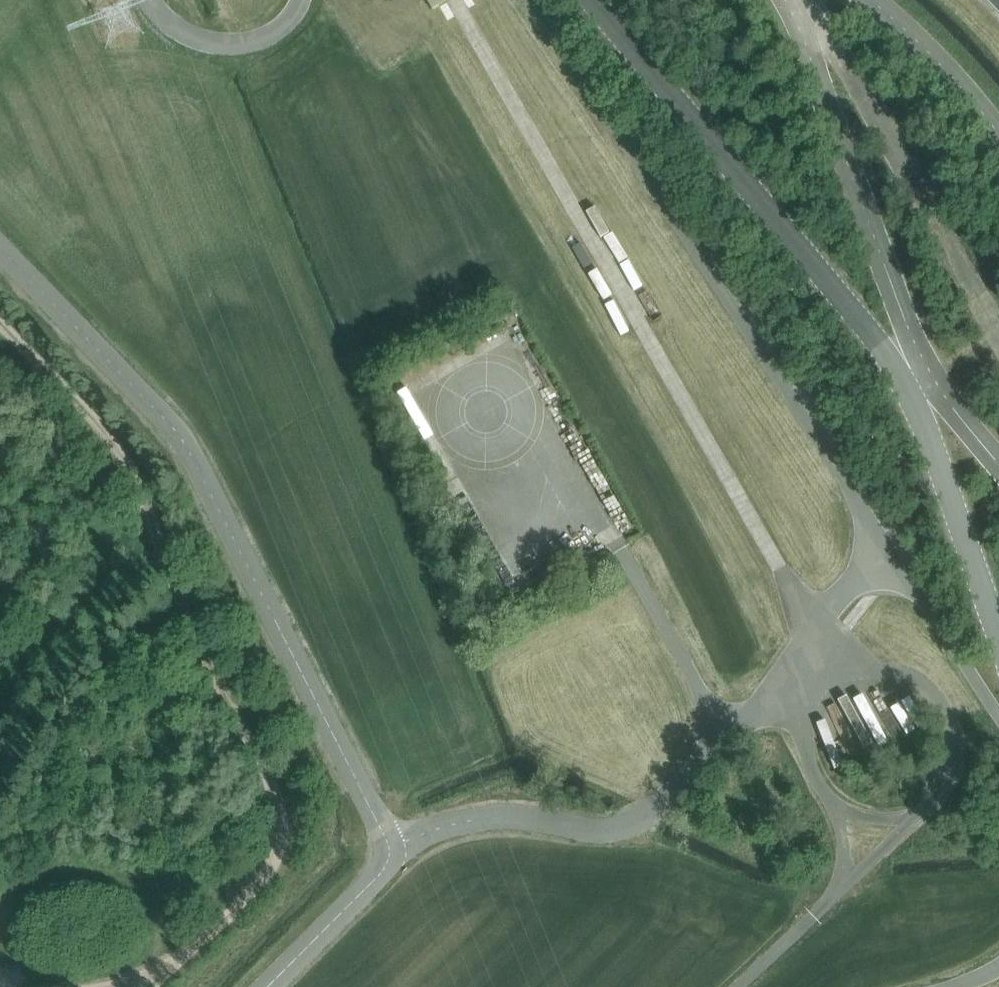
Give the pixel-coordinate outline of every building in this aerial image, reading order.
[(432,9),(447,0),(427,0),(432,9)]
